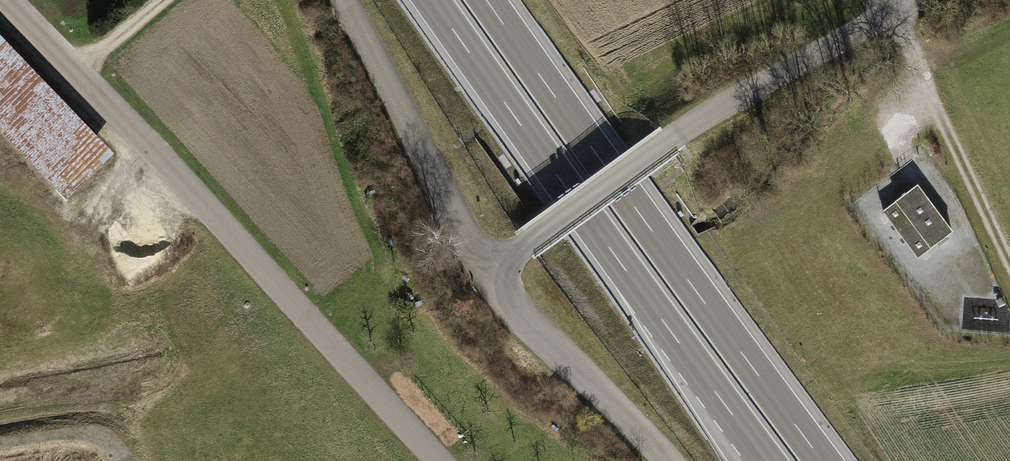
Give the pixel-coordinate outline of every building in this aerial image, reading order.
[(51,201),(101,156),(0,43),(0,144),(51,201)] [(917,187),(883,213),(918,258),(952,232),(917,187)]
